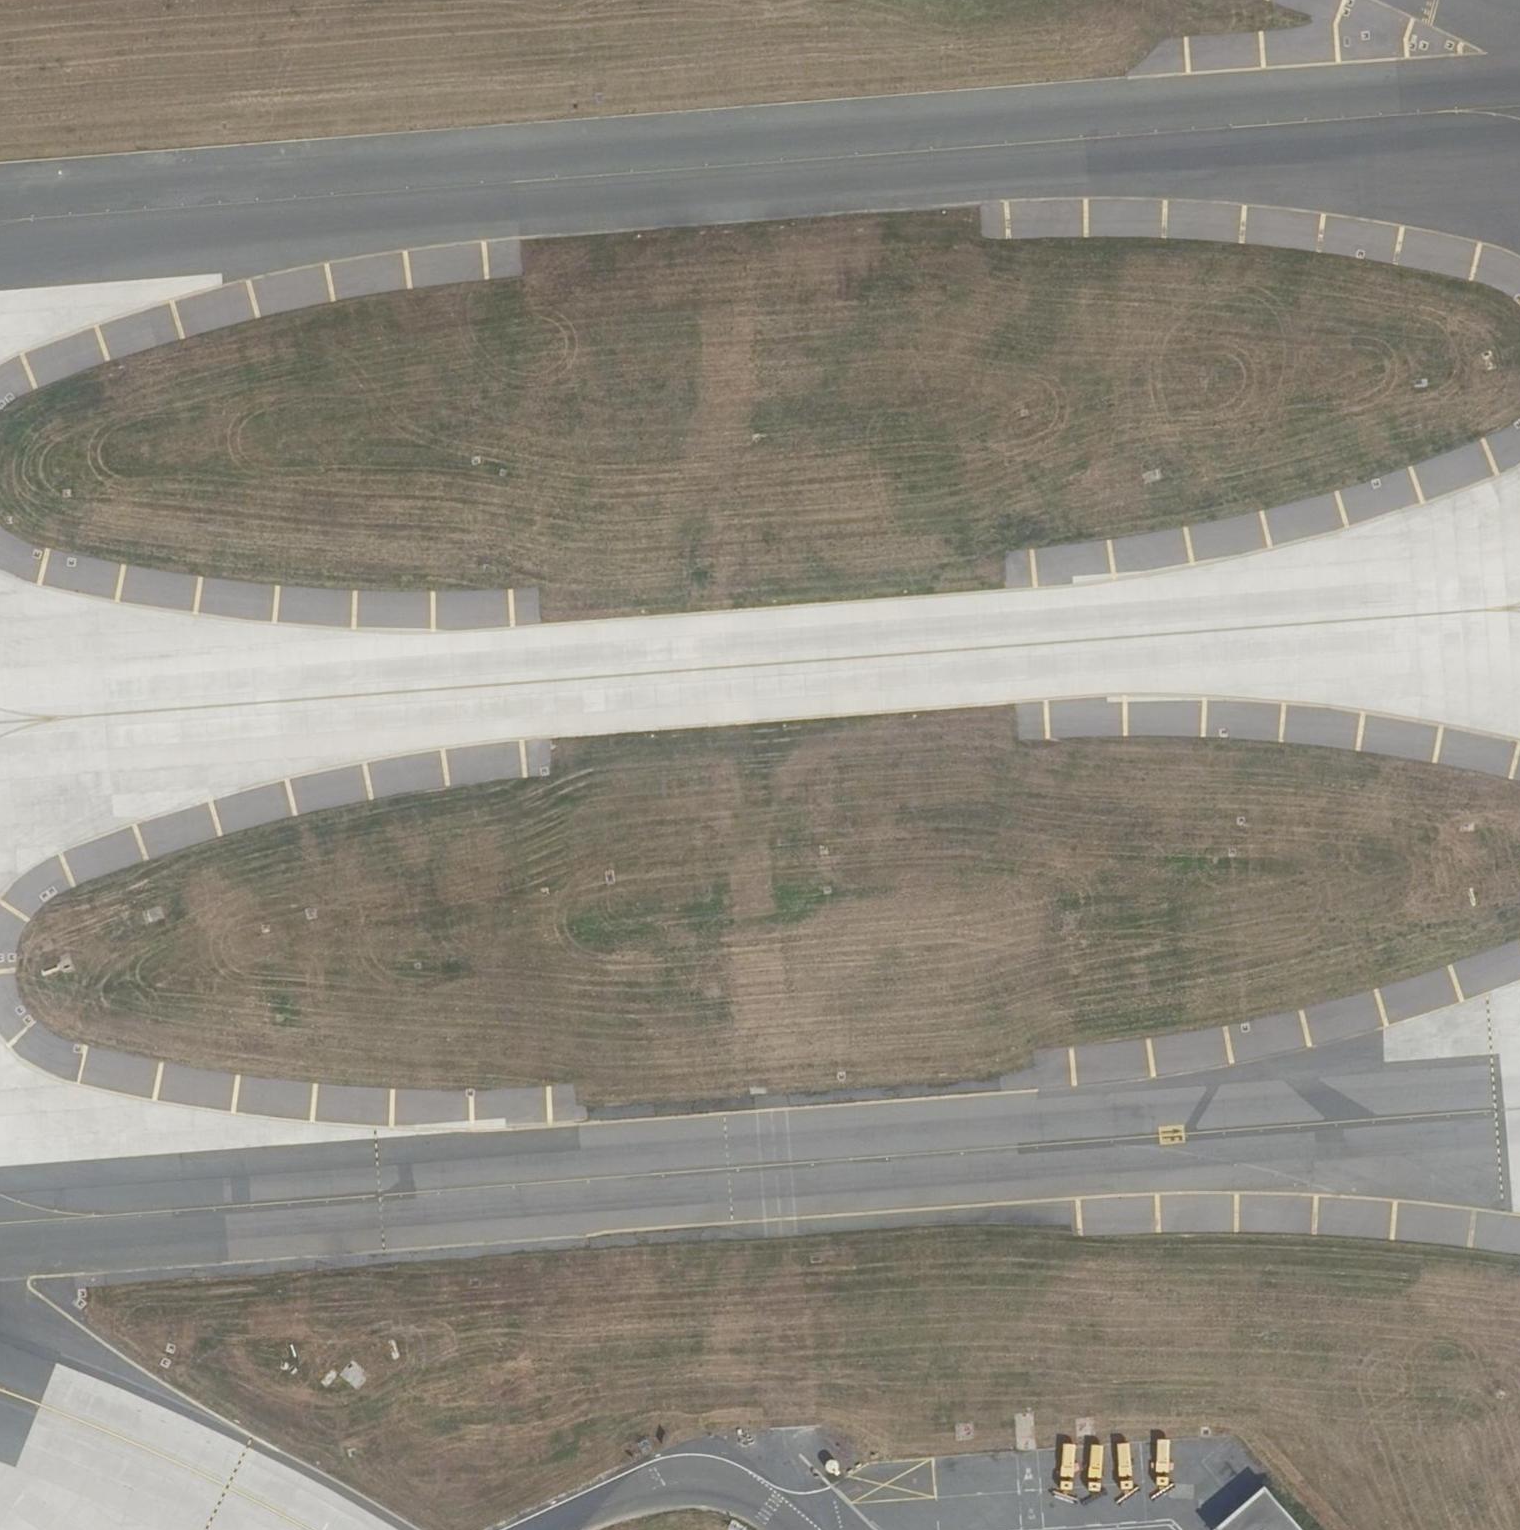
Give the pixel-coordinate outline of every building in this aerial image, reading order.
[(1266,1492),(1221,1529),(1299,1529),(1266,1492)]
